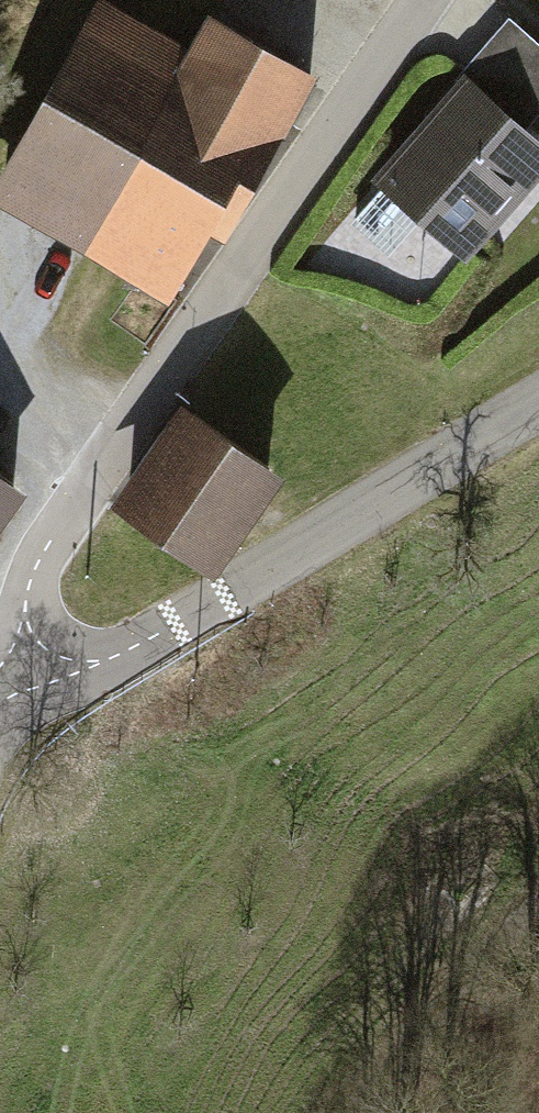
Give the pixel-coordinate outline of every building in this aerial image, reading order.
[(80,249),(187,49),(95,0),(94,0),(0,174),(0,206),(80,249)] [(208,12),(187,49),(80,249),(186,305),(314,68),(208,12)] [(524,128),(538,112),(538,47),(507,19),(460,71),(524,128)] [(462,256),(538,170),(538,141),(524,128),(460,71),(369,173),(383,185),(349,223),(389,258),(423,221),(462,256)] [(183,400),(115,495),(209,561),(277,466),(183,400)] [(27,488),(0,469),(0,525),(27,488)]
